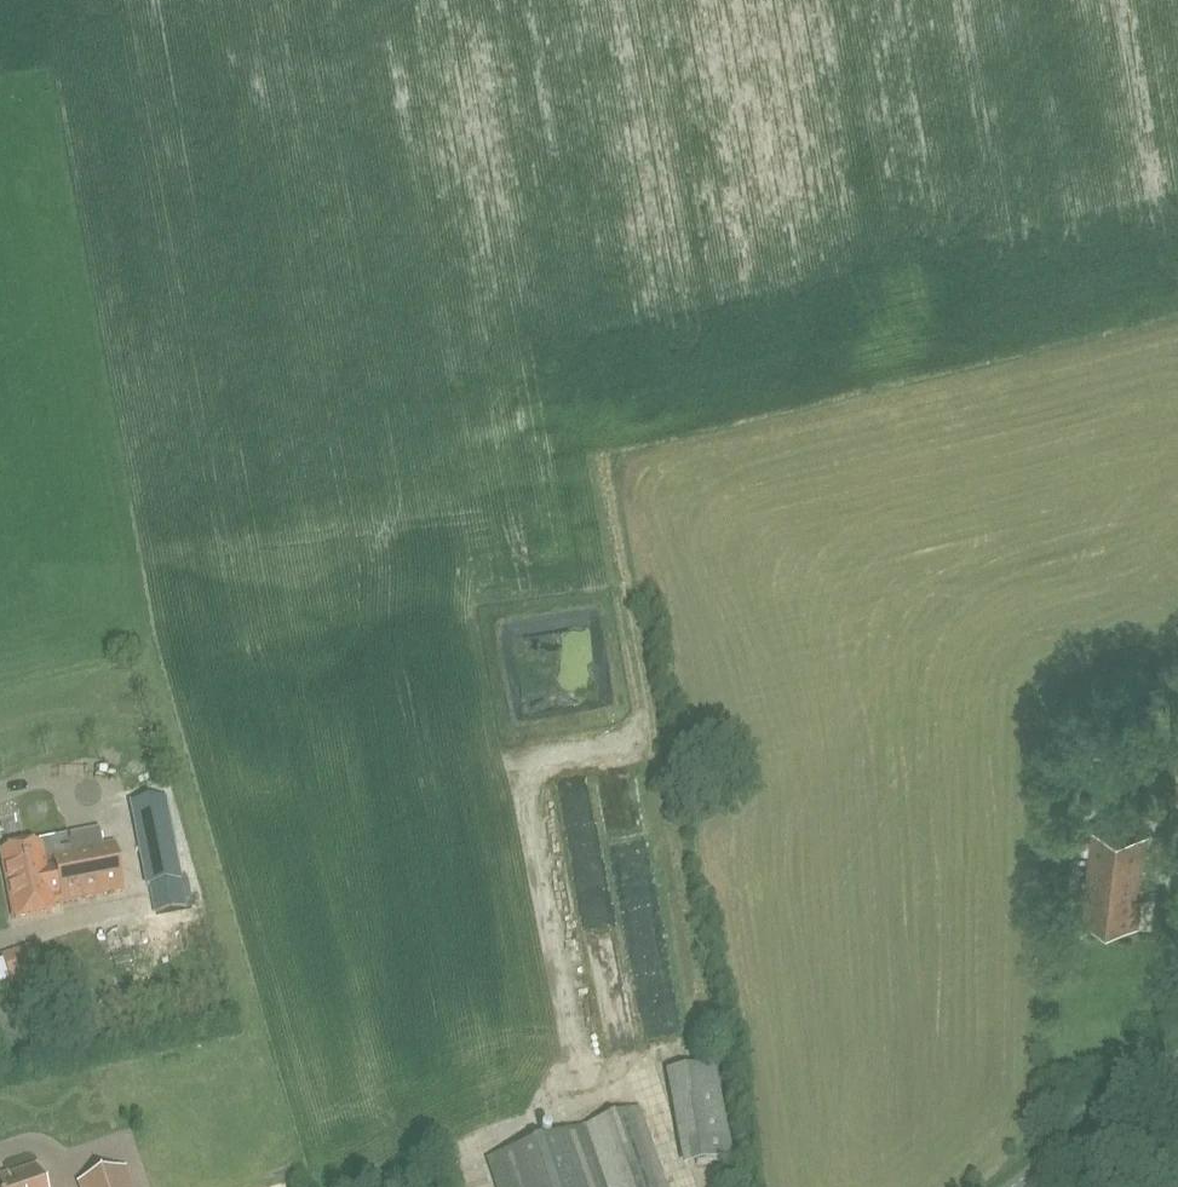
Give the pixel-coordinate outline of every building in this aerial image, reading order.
[(165,799),(131,805),(147,887),(151,887),(174,882),(181,881),(181,880),(165,799)] [(1080,919),(1137,925),(1141,889),(1139,889),(1141,868),(1144,869),(1147,837),(1109,833),(1109,834),(1095,833),(1092,860),(1091,859),(1089,883),(1084,883),(1080,919)] [(48,896),(59,894),(61,904),(122,893),(114,846),(53,857),(55,872),(44,875),(38,847),(1,854),(14,920),(51,912),(48,896)] [(179,911),(192,908),(189,893),(176,896),(179,911)] [(35,949),(4,959),(11,981),(42,971),(35,949)] [(712,1064),(664,1073),(680,1166),(728,1158),(712,1064)] [(486,1160),(495,1186),(664,1186),(636,1108),(486,1160)] [(35,1167),(0,1179),(0,1186),(41,1186),(35,1167)] [(125,1171),(80,1186),(130,1186),(125,1171)]
